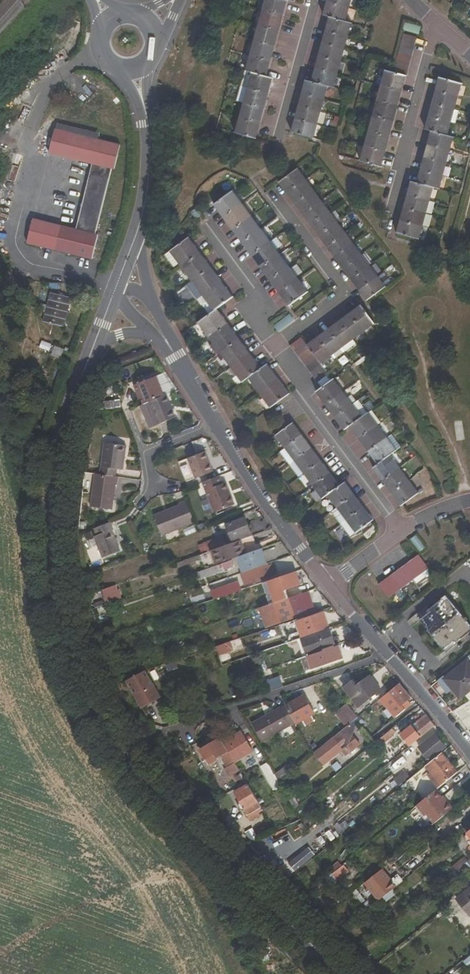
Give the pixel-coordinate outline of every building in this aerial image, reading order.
[(282,15),(286,0),(268,0),(265,11),(282,15)] [(349,8),(351,0),(330,0),(329,3),(349,8)] [(349,8),(329,3),(328,7),(330,8),(328,16),(330,17),(333,18),(345,22),(349,8)] [(261,27),(278,31),(282,15),(265,11),(261,27)] [(329,31),(347,36),(351,23),(345,22),(333,18),(331,25),(330,24),(328,31),(329,31)] [(257,41),(274,45),(278,31),(261,27),(257,41)] [(326,43),(344,49),(347,36),(329,31),(327,38),(326,38),(324,43),(326,43)] [(394,73),(405,76),(407,76),(418,37),(405,34),(394,73)] [(253,56),(270,60),(274,45),(257,41),(253,56)] [(322,57),(340,62),(344,49),(326,43),(324,51),(322,51),(321,57),(322,57)] [(270,60),(253,56),(248,72),(255,73),(265,76),(270,60)] [(317,70),(336,76),(340,62),(322,57),(320,64),(319,64),(317,70)] [(336,76),(317,70),(315,77),(317,78),(315,83),(328,87),(333,88),(336,76)] [(384,85),(401,90),(405,76),(394,73),(388,71),(384,85)] [(250,89),(267,93),(271,78),(268,77),(265,76),(255,73),(250,89)] [(441,92),(457,96),(460,84),(444,79),(442,87),(440,86),(439,91),(441,92)] [(304,94),(324,100),(328,87),(315,83),(312,82),(310,82),(308,88),(306,87),(304,94)] [(380,101),(397,105),(401,90),(384,85),(380,101)] [(246,104),(263,109),(267,93),(250,89),(246,104)] [(436,90),(432,104),(435,105),(436,99),(438,100),(441,92),(439,91),(436,90)] [(437,105),(453,109),(457,96),(441,92),(438,100),(436,99),(435,105),(437,105)] [(302,108),(320,113),(324,100),(304,94),(302,100),(304,101),(302,108)] [(376,117),(392,121),(397,105),(380,101),(376,117)] [(242,119),(259,123),(263,109),(246,104),(242,119)] [(434,117),(450,121),(453,109),(437,105),(435,112),(433,111),(432,117),(434,117)] [(299,120),(317,126),(320,113),(302,108),(300,107),(299,114),(301,114),(299,120)] [(429,116),(425,130),(428,130),(430,124),(432,124),(434,117),(432,117),(429,116)] [(372,132),(388,136),(392,121),(376,117),(372,132)] [(450,121),(434,117),(432,124),(430,124),(428,130),(432,132),(436,132),(446,135),(450,121)] [(259,123),(242,119),(238,134),(255,139),(259,123)] [(317,126),(299,120),(297,120),(295,127),(297,128),(295,133),(314,138),(317,126)] [(121,143),(56,127),(49,154),(92,165),(77,229),(33,218),(26,244),(93,260),(121,143)] [(368,147),(384,151),(388,136),(372,132),(368,147)] [(432,146),(449,150),(453,137),(446,135),(436,132),(434,140),(432,139),(431,145),(432,146)] [(429,158),(446,163),(449,150),(432,146),(430,152),(429,152),(427,158),(429,158)] [(384,151),(368,147),(364,162),(380,166),(384,151)] [(425,171),(442,176),(446,163),(429,158),(427,165),(425,165),(424,170),(425,171)] [(292,190),(306,179),(298,169),(284,179),(287,184),(285,185),(290,191),(292,190)] [(442,176),(425,171),(423,179),(422,178),(420,184),(433,188),(438,189),(442,176)] [(288,192),(290,191),(285,185),(287,184),(284,179),(280,182),(281,182),(288,192)] [(299,201),(313,190),(306,179),(292,190),(295,195),(299,201)] [(412,195),(429,200),(433,188),(420,184),(418,183),(415,183),(414,189),(412,189),(410,195),(412,195)] [(295,195),(292,190),(290,191),(288,192),(292,198),(296,203),(297,202),(294,196),(295,195)] [(307,211),(321,201),(313,190),(299,201),(303,206),(301,207),(305,212),(307,211)] [(227,215),(241,205),(232,192),(217,204),(222,211),(223,210),(227,215)] [(408,208),(426,213),(429,200),(412,195),(410,203),(409,202),(407,208),(408,208)] [(305,212),(301,207),(303,206),(299,201),(297,202),(296,203),(303,214),(305,212)] [(315,222),(329,211),(321,201),(307,211),(310,215),(308,216),(313,223),(315,222)] [(226,216),(227,215),(223,210),(222,211),(217,204),(214,205),(224,218),(226,216)] [(241,205),(227,215),(226,216),(231,223),(232,223),(236,228),(250,217),(241,205)] [(405,221),(422,226),(426,213),(408,208),(407,215),(405,215),(404,221),(405,221)] [(313,223),(308,216),(310,215),(307,211),(305,212),(303,214),(311,224),(313,223)] [(323,234),(337,223),(329,211),(315,222),(319,228),(317,229),(321,235),(323,234)] [(235,229),(236,228),(232,223),(231,223),(226,216),(224,218),(233,230),(235,229)] [(250,217),(236,228),(235,229),(240,236),(242,235),(246,241),(260,230),(250,217)] [(422,226),(405,221),(403,228),(402,228),(400,234),(418,239),(422,226)] [(311,224),(320,236),(321,235),(317,229),(319,228),(315,222),(313,223),(311,224)] [(331,244),(345,233),(337,223),(323,234),(328,240),(326,242),(329,245),(331,244)] [(244,242),(246,241),(242,235),(240,236),(235,229),(233,230),(243,243),(244,242)] [(260,230),(246,241),(244,242),(254,254),(269,242),(260,230)] [(339,255),(353,245),(345,233),(331,244),(335,250),(333,251),(337,256),(339,255)] [(320,236),(325,243),(328,246),(329,245),(326,242),(328,240),(323,234),(321,235),(320,236)] [(182,266),(200,253),(201,253),(196,245),(194,243),(192,242),(189,238),(166,255),(175,267),(180,264),(182,266)] [(252,255),(254,254),(244,242),(243,243),(252,255)] [(269,242),(254,254),(259,261),(261,260),(265,266),(279,255),(269,242)] [(328,246),(332,252),(336,258),(337,256),(333,251),(335,250),(331,244),(329,245),(328,246)] [(345,266),(360,255),(353,245),(339,255),(343,261),(342,262),(345,266)] [(200,253),(182,266),(192,281),(211,268),(212,267),(205,258),(203,257),(200,253)] [(264,267),(265,266),(261,260),(259,261),(254,254),(252,255),(262,268),(264,267)] [(279,255),(265,266),(264,267),(273,279),(288,267),(279,255)] [(336,258),(343,268),(345,266),(342,262),(343,261),(339,255),(337,256),(336,258)] [(354,277),(369,266),(360,255),(345,266),(349,272),(350,271),(354,277)] [(345,266),(343,268),(351,279),(354,277),(350,271),(349,272),(345,266)] [(361,289),(377,277),(369,266),(354,277),(357,281),(356,283),(358,285),(361,289)] [(271,280),(273,279),(264,267),(262,268),(271,280)] [(288,267),(273,279),(278,286),(279,285),(283,290),(298,280),(288,267)] [(211,268),(192,281),(187,285),(198,301),(204,296),(218,285),(214,279),(219,276),(216,272),(214,272),(211,268)] [(219,276),(214,279),(218,285),(223,282),(219,276)] [(357,281),(354,277),(351,279),(355,283),(359,290),(361,289),(358,285),(356,283),(357,281)] [(377,277),(361,289),(365,294),(366,293),(370,299),(384,288),(377,277)] [(280,293),(282,291),(283,290),(279,285),(278,286),(273,279),(271,280),(276,287),(280,293)] [(298,280),(283,290),(282,291),(292,304),(307,293),(298,280)] [(218,285),(204,296),(207,301),(215,311),(217,310),(233,297),(229,292),(230,291),(229,290),(226,286),(222,290),(218,285)] [(359,290),(367,301),(370,299),(366,293),(365,294),(361,289),(359,290)] [(280,293),(290,306),(292,304),(282,291),(280,293)] [(64,327),(71,297),(51,292),(44,322),(64,327)] [(358,314),(364,310),(361,305),(350,313),(351,316),(357,312),(358,314)] [(210,338),(224,328),(220,323),(225,319),(222,316),(221,314),(220,314),(217,310),(215,311),(211,314),(209,315),(199,323),(210,338)] [(351,316),(363,331),(374,322),(364,310),(358,314),(357,312),(351,316)] [(339,321),(342,325),(347,322),(345,321),(351,316),(350,313),(339,321)] [(342,325),(352,339),(363,331),(351,316),(345,321),(347,322),(342,325)] [(220,323),(224,328),(228,325),(229,324),(225,319),(220,323)] [(329,329),(331,332),(335,328),(336,330),(342,325),(339,321),(329,329)] [(224,328),(210,338),(221,353),(235,343),(231,337),(236,334),(233,330),(232,330),(228,325),(224,328)] [(352,339),(342,325),(336,330),(335,328),(331,332),(342,346),(352,339)] [(318,337),(320,339),(321,341),(326,337),(326,336),(331,332),(329,329),(318,337)] [(342,346),(331,332),(326,336),(326,337),(321,341),(331,354),(342,346)] [(240,339),(236,334),(231,337),(235,343),(239,340),(240,339)] [(318,337),(313,341),(307,346),(310,349),(316,345),(315,344),(320,339),(318,337)] [(319,363),(310,349),(307,346),(302,339),(292,346),(323,388),(333,381),(319,363)] [(331,354),(321,341),(320,339),(315,344),(316,345),(310,349),(319,363),(331,354)] [(235,343),(221,353),(232,367),(246,357),(242,351),(246,348),(243,344),(242,344),(239,340),(235,343)] [(53,345),(50,355),(59,358),(63,348),(53,345)] [(251,354),(246,348),(242,351),(246,357),(251,354)] [(246,357),(232,367),(243,382),(249,378),(261,369),(257,364),(258,363),(257,363),(251,354),(246,357)] [(260,393),(274,383),(279,379),(272,370),(271,371),(267,365),(261,369),(249,378),(260,393)] [(154,376),(162,395),(165,394),(174,390),(162,373),(154,376)] [(142,403),(147,401),(162,395),(154,376),(131,385),(135,393),(137,392),(139,396),(142,403)] [(283,384),(279,379),(274,383),(278,388),(283,384)] [(329,403),(342,393),(333,381),(323,388),(319,391),(329,403)] [(274,383),(260,393),(271,408),(289,394),(285,389),(286,388),(283,384),(278,388),(274,383)] [(329,403),(319,391),(317,393),(326,405),(329,403)] [(342,393),(329,403),(338,415),(351,405),(342,393)] [(174,417),(165,394),(162,395),(147,401),(156,424),(174,417)] [(329,403),(326,405),(335,417),(338,415),(329,403)] [(351,405),(338,415),(347,428),(350,426),(351,426),(352,425),(361,418),(351,405)] [(361,438),(377,426),(368,413),(361,418),(352,425),(361,438)] [(335,417),(345,430),(347,428),(338,415),(335,417)] [(301,437),(303,436),(298,429),(293,423),(292,424),(294,427),(295,426),(297,430),(296,430),(301,437)] [(285,449),(301,437),(296,430),(297,430),(295,426),(294,427),(292,424),(276,436),(285,449)] [(351,426),(350,426),(355,433),(360,440),(361,438),(352,425),(351,426)] [(377,426),(361,438),(371,451),(387,439),(377,426)] [(301,437),(285,449),(295,461),(311,449),(307,444),(308,444),(305,439),(304,440),(301,437)] [(361,438),(360,440),(369,452),(371,451),(361,438)] [(387,439),(371,451),(380,464),(390,457),(396,452),(387,439)] [(101,466),(122,469),(126,444),(105,441),(101,466)] [(312,448),(311,449),(313,452),(314,451),(318,457),(317,458),(320,462),(322,461),(312,448)] [(311,449),(295,461),(304,474),(320,462),(317,458),(318,457),(314,451),(313,452),(311,449)] [(369,452),(378,465),(380,464),(371,451),(369,452)] [(187,459),(195,478),(213,471),(205,452),(187,459)] [(385,480),(399,469),(390,457),(380,464),(378,465),(375,467),(385,480)] [(322,461),(320,462),(322,464),(323,463),(326,468),(325,468),(330,475),(331,474),(322,461)] [(320,462),(304,474),(314,487),(330,475),(325,468),(326,468),(323,463),(322,464),(320,462)] [(375,467),(373,469),(376,472),(383,481),(385,480),(375,467)] [(399,469),(385,480),(394,492),(408,481),(399,469)] [(89,506),(111,509),(114,483),(116,483),(117,475),(95,472),(89,506)] [(227,491),(229,490),(226,482),(222,483),(219,474),(202,481),(214,512),(234,504),(231,495),(229,495),(227,491)] [(331,474),(330,475),(331,477),(332,476),(336,481),(335,482),(339,487),(341,486),(331,474)] [(330,475),(314,487),(323,499),(328,496),(339,487),(335,482),(336,481),(332,476),(331,477),(330,475)] [(385,480),(383,481),(392,494),(394,492),(385,480)] [(408,481),(394,492),(403,505),(418,494),(408,481)] [(344,484),(347,487),(348,486),(351,490),(350,491),(354,496),(356,495),(346,482),(344,484)] [(339,487),(328,496),(338,509),(354,496),(350,491),(351,490),(348,486),(347,487),(344,484),(341,486),(339,487)] [(392,494),(401,506),(403,505),(394,492),(392,494)] [(361,504),(360,505),(363,508),(365,507),(356,495),(354,496),(357,500),(358,499),(361,504)] [(354,496),(338,509),(347,520),(363,508),(360,505),(361,504),(358,499),(357,500),(354,496)] [(153,515),(162,536),(195,523),(185,500),(178,503),(179,505),(153,515)] [(365,507),(363,508),(365,511),(366,511),(369,514),(368,515),(372,521),(374,520),(365,507)] [(363,508),(347,520),(356,533),(372,521),(368,515),(369,514),(366,511),(365,511),(363,508)] [(208,552),(211,551),(253,536),(254,536),(252,533),(245,518),(227,525),(230,533),(205,544),(208,552)] [(110,524),(95,530),(98,537),(94,538),(103,560),(120,553),(111,531),(113,531),(110,524)] [(258,550),(253,536),(211,551),(216,565),(258,550)] [(253,569),(268,564),(264,554),(249,559),(243,564),(245,571),(252,569),(253,569)] [(380,584),(389,597),(429,568),(419,555),(380,584)] [(198,573),(201,578),(234,567),(232,561),(198,573)] [(271,574),(272,575),(277,574),(274,564),(268,566),(268,564),(253,569),(256,579),(271,574)] [(295,573),(271,580),(275,593),(299,586),(295,573)] [(238,585),(214,593),(216,599),(240,591),(238,585)] [(119,590),(102,593),(104,602),(121,599),(119,590)] [(314,612),(308,592),(289,598),(296,618),(314,612)] [(431,612),(421,620),(433,635),(460,613),(447,596),(430,610),(431,612)] [(257,600),(243,604),(246,613),(259,608),(257,600)] [(298,624),(303,638),(329,629),(323,612),(305,618),(306,622),(298,624)] [(445,650),(455,641),(457,643),(469,632),(469,625),(460,613),(433,635),(445,650)] [(335,645),(329,629),(303,638),(301,638),(308,657),(327,651),(326,648),(335,645)] [(226,643),(216,647),(219,654),(229,651),(226,643)] [(313,669),(330,663),(327,651),(308,657),(310,663),(311,662),(313,669)] [(445,679),(461,698),(469,691),(469,663),(468,661),(445,679)] [(136,696),(156,686),(146,671),(128,680),(136,696)] [(370,676),(357,686),(352,681),(344,687),(360,706),(381,689),(370,676)] [(400,684),(382,699),(386,705),(387,706),(393,702),(394,704),(398,701),(402,707),(403,706),(406,710),(412,705),(409,701),(412,699),(400,684)] [(297,724),(303,720),(306,726),(315,721),(311,715),(315,713),(305,695),(287,705),(297,724)] [(350,724),(356,719),(358,718),(347,704),(336,713),(347,727),(350,724)] [(380,720),(391,712),(387,706),(386,705),(375,713),(380,720)] [(253,723),(263,742),(291,726),(280,708),(253,723)] [(421,737),(435,726),(422,710),(408,721),(421,737)] [(356,730),(350,724),(347,727),(335,737),(349,753),(360,745),(351,734),(356,730)] [(396,733),(393,729),(381,739),(385,743),(396,733)] [(223,742),(235,762),(253,751),(241,732),(223,742)] [(419,747),(430,760),(446,747),(436,734),(419,747)] [(237,782),(244,778),(235,762),(220,738),(201,750),(210,765),(218,760),(218,759),(221,757),(227,768),(225,770),(234,784),(237,782)] [(427,766),(443,785),(458,772),(442,753),(427,766)] [(339,758),(330,765),(337,774),(346,767),(339,758)] [(274,789),(280,785),(279,782),(274,775),(268,762),(261,766),(274,789)] [(287,765),(274,775),(279,782),(292,772),(287,765)] [(395,779),(399,785),(410,777),(406,771),(395,779)] [(239,787),(247,782),(244,778),(237,782),(239,787)] [(259,814),(264,811),(248,785),(235,792),(252,821),(260,815),(259,814)] [(426,816),(428,814),(436,823),(456,807),(445,795),(443,796),(438,789),(418,805),(426,816)] [(416,807),(432,827),(436,823),(428,814),(426,816),(418,805),(416,807)] [(246,833),(252,843),(258,840),(253,830),(246,833)] [(308,847),(289,863),(295,871),(315,855),(308,847)] [(464,858),(452,868),(455,871),(465,864),(467,862),(464,858)] [(469,868),(465,864),(455,872),(459,876),(469,868)] [(343,865),(333,874),(337,880),(348,871),(343,865)] [(390,879),(383,870),(366,884),(378,898),(386,891),(382,886),(390,879)] [(394,889),(380,900),(384,905),(398,893),(394,889)] [(469,915),(469,889),(457,899),(469,915)] [(367,902),(359,908),(363,914),(371,907),(367,902)] [(469,972),(469,968),(465,962),(451,973),(467,973),(469,972)]
